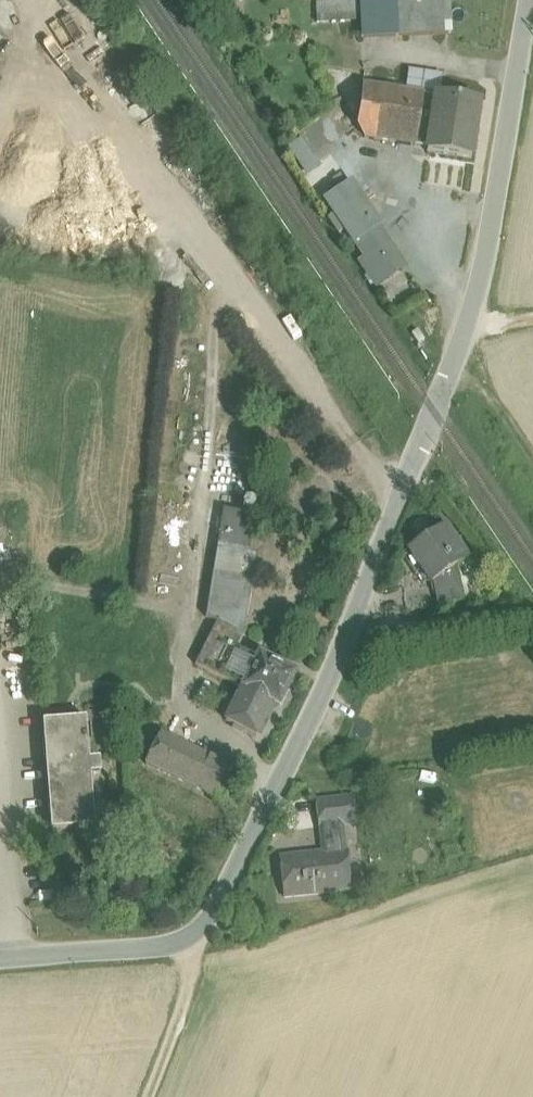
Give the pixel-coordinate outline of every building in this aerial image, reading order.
[(360,0),(316,2),(317,23),(360,21),(360,0)] [(360,0),(360,21),(361,37),(451,33),(450,0),(364,0),(360,0)] [(480,102),(440,96),(443,77),(408,72),(405,91),(423,94),(415,147),(427,149),(427,153),(471,159),(480,102)] [(405,91),(363,85),(357,127),(364,138),(414,146),(414,147),(415,147),(423,94),(405,91)] [(286,147),(307,176),(321,166),(300,137),(286,147)] [(376,229),(347,187),(325,202),(353,244),(355,243),(365,259),(361,262),(377,286),(403,268),(387,245),(386,246),(374,230),(376,229)] [(424,341),(417,331),(412,335),(418,345),(424,341)] [(255,516),(222,511),(218,535),(251,540),(255,516)] [(444,526),(408,551),(431,583),(432,583),(455,567),(466,559),(444,526)] [(251,540),(218,535),(216,548),(249,553),(251,540)] [(249,553),(216,548),(205,618),(216,624),(216,623),(236,633),(249,553)] [(455,567),(432,583),(437,607),(464,601),(455,567)] [(236,633),(216,623),(216,624),(195,666),(241,690),(242,689),(256,660),(229,646),(236,633)] [(295,675),(258,656),(256,660),(242,689),(272,705),(278,708),(295,675)] [(272,705),(242,689),(241,690),(225,722),(255,738),(272,705)] [(86,721),(42,724),(51,832),(94,829),(90,776),(100,775),(99,761),(89,762),(86,721)] [(237,774),(160,735),(145,766),(222,804),(237,774)] [(353,797),(316,801),(319,829),(356,824),(353,797)] [(346,850),(279,858),(284,898),(350,891),(346,850)]
